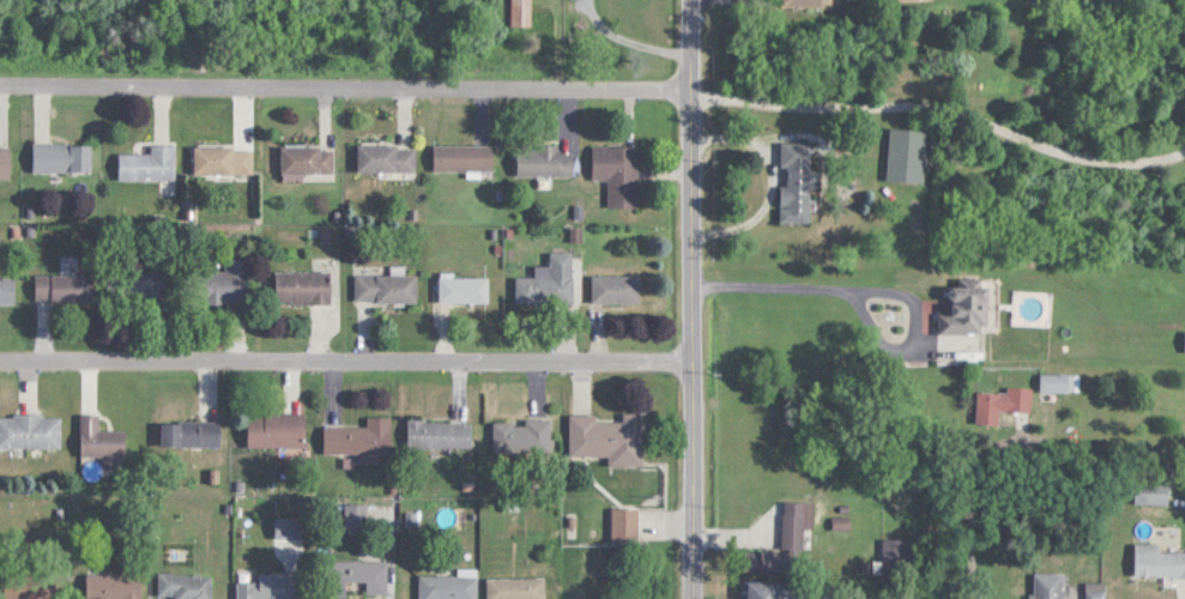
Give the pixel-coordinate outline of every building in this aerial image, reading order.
[(513,25),(533,25),(533,0),(513,0),(513,25)] [(783,221),(812,222),(812,185),(814,185),(814,141),(783,141),(783,221)] [(92,143),(34,143),(34,171),(92,171),(92,143)] [(11,179),(11,144),(0,144),(0,179),(11,179)] [(152,152),(120,152),(120,179),(177,179),(177,144),(152,144),(152,152)] [(435,144),(435,170),(494,171),(494,144),(435,144)] [(519,175),(576,175),(576,150),(560,150),(560,144),(519,144),(519,175)] [(359,171),(418,171),(418,145),(359,145),(359,171)] [(610,207),(639,207),(640,145),(594,145),(594,179),(610,179),(610,207)] [(254,173),(254,146),(195,146),(195,173),(254,173)] [(283,146),(283,173),(334,173),(334,146),(283,146)] [(517,305),(575,304),(574,252),(552,253),(552,266),(536,266),(537,277),(517,278),(517,305)] [(252,258),(226,258),(226,271),(200,271),(200,303),(252,303),(252,258)] [(331,303),(331,271),(275,271),(275,303),(331,303)] [(132,300),(172,300),(172,273),(132,273),(132,300)] [(36,274),(36,301),(95,301),(95,274),(36,274)] [(419,274),(356,274),(356,303),(419,303),(419,274)] [(441,303),(490,303),(490,276),(441,276),(441,303)] [(640,276),(592,276),(592,304),(640,304),(640,276)] [(15,277),(0,277),(0,303),(15,303),(15,277)] [(1000,280),(952,280),(951,313),(941,313),(941,333),(1000,333),(1000,280)] [(1042,392),(1081,392),(1081,373),(1042,373),(1042,392)] [(1033,388),(1009,387),(1009,392),(979,391),(977,424),(1001,425),(1001,412),(1032,413),(1033,388)] [(306,413),(249,413),(249,448),(306,448),(306,413)] [(645,413),(622,413),(622,421),(598,421),(598,415),(570,415),(569,457),(609,457),(609,466),(645,466),(645,413)] [(62,415),(0,415),(0,448),(62,448),(62,415)] [(81,457),(127,457),(127,430),(100,430),(100,415),(81,415),(81,457)] [(393,454),(393,417),(367,417),(367,427),(325,427),(325,455),(393,454)] [(473,448),(473,419),(407,419),(407,448),(473,448)] [(495,420),(495,451),(550,452),(551,421),(495,420)] [(162,421),(162,448),(222,448),(222,421),(162,421)] [(1141,504),(1169,504),(1169,484),(1141,484),(1141,504)] [(814,502),(784,502),(784,548),(814,548),(814,502)] [(346,530),(364,530),(364,505),(346,504),(346,530)] [(613,509),(613,542),(640,542),(640,509),(613,509)] [(884,539),(884,573),(915,573),(915,539),(884,539)] [(1160,544),(1137,544),(1137,578),(1184,578),(1184,552),(1160,552),(1160,544)] [(793,551),(746,551),(746,570),(793,570),(793,551)] [(388,561),(332,561),(332,595),(388,595),(388,561)] [(478,570),(459,570),(459,575),(420,575),(420,598),(478,598),(478,570)] [(1066,573),(1033,573),(1033,598),(1066,598),(1066,573)] [(213,574),(160,574),(160,598),(213,598),(213,574)] [(301,574),(238,574),(238,598),(301,598),(301,574)] [(143,575),(87,575),(87,598),(143,598),(143,575)] [(546,578),(488,578),(488,598),(546,598),(546,578)] [(803,582),(749,581),(749,598),(802,598),(803,582)]
